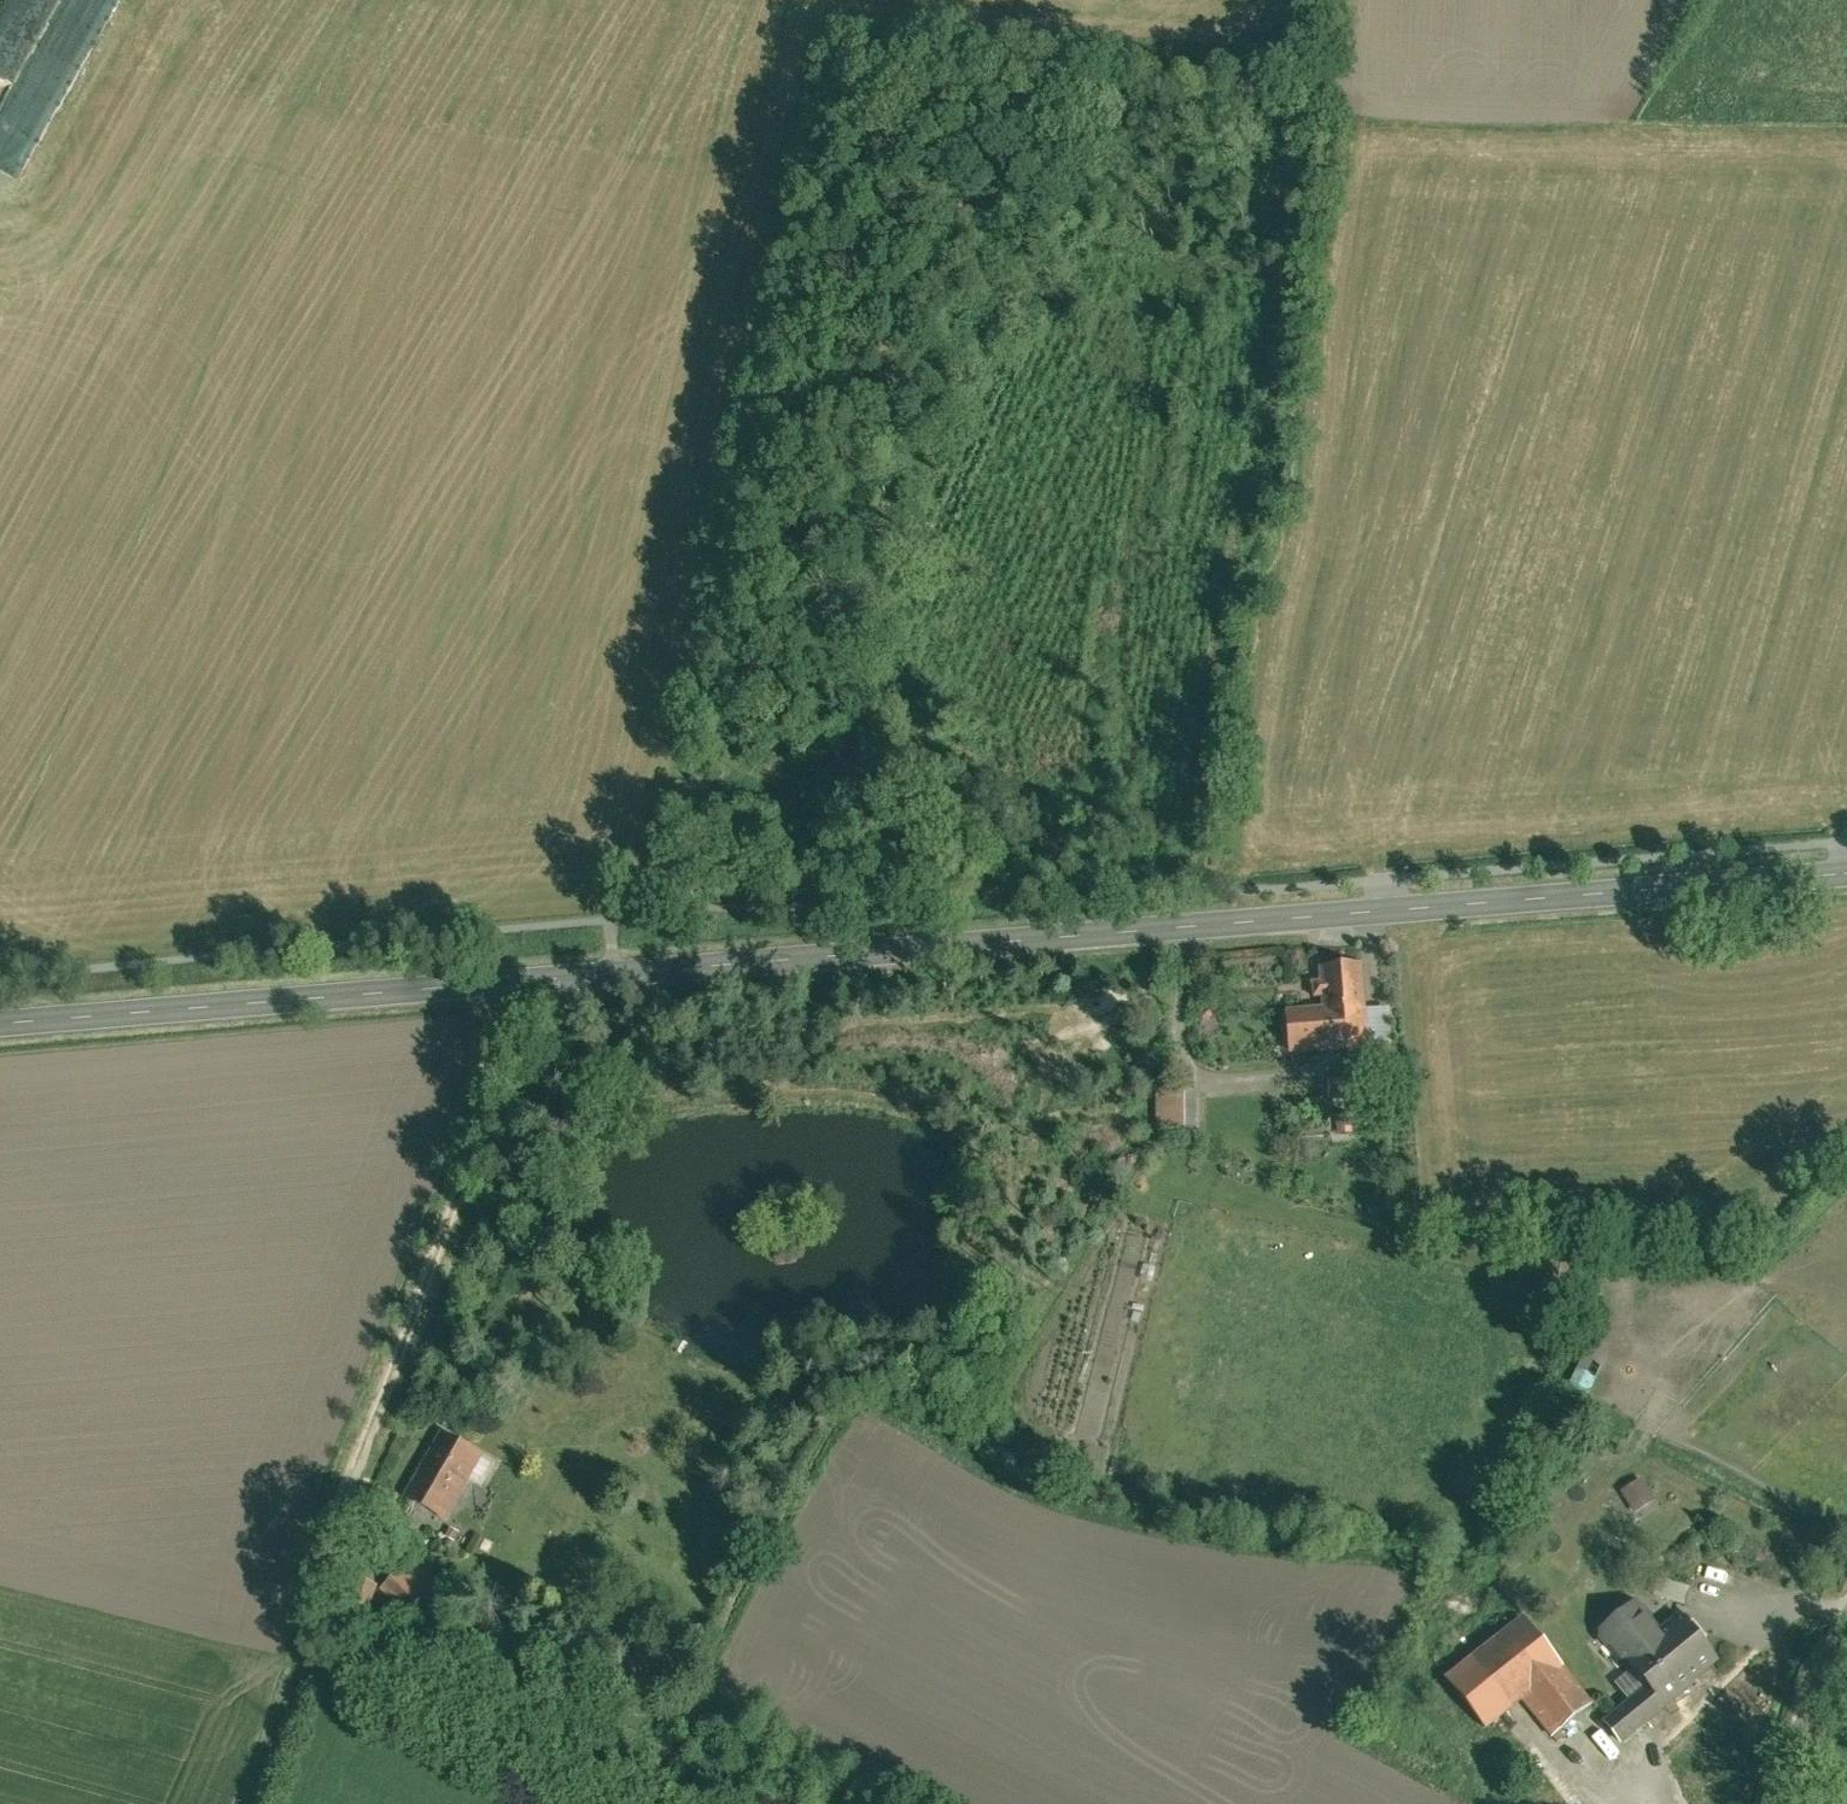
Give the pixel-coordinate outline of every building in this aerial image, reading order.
[(1362,1013),(1359,966),(1316,969),(1317,985),(1307,985),(1309,1002),(1318,1002),(1319,1010),(1282,1013),(1286,1059),(1365,1052),(1362,1013)] [(1386,1012),(1362,1013),(1365,1052),(1389,1051),(1386,1012)] [(1349,1086),(1325,1088),(1327,1110),(1351,1108),(1349,1086)] [(1182,1142),(1182,1094),(1173,1095),(1141,1095),(1141,1143),(1150,1143),(1182,1142)] [(1352,1121),(1331,1125),(1335,1146),(1357,1142),(1352,1121)] [(1566,1386),(1589,1394),(1599,1365),(1576,1357),(1566,1386)] [(481,1463),(437,1439),(400,1504),(444,1529),(481,1463)] [(1642,1476),(1619,1488),(1631,1511),(1654,1500),(1642,1476)] [(388,1596),(380,1604),(410,1630),(427,1611),(419,1604),(434,1587),(413,1568),(388,1596)] [(354,1614),(363,1619),(379,1593),(360,1582),(345,1608),(354,1614)] [(1599,1733),(1618,1757),(1663,1721),(1661,1719),(1717,1675),(1677,1626),(1656,1643),(1633,1614),(1597,1642),(1642,1698),(1599,1733)] [(1562,1666),(1524,1618),(1445,1681),(1487,1734),(1523,1705),(1552,1740),(1596,1705),(1564,1664),(1562,1666)]
